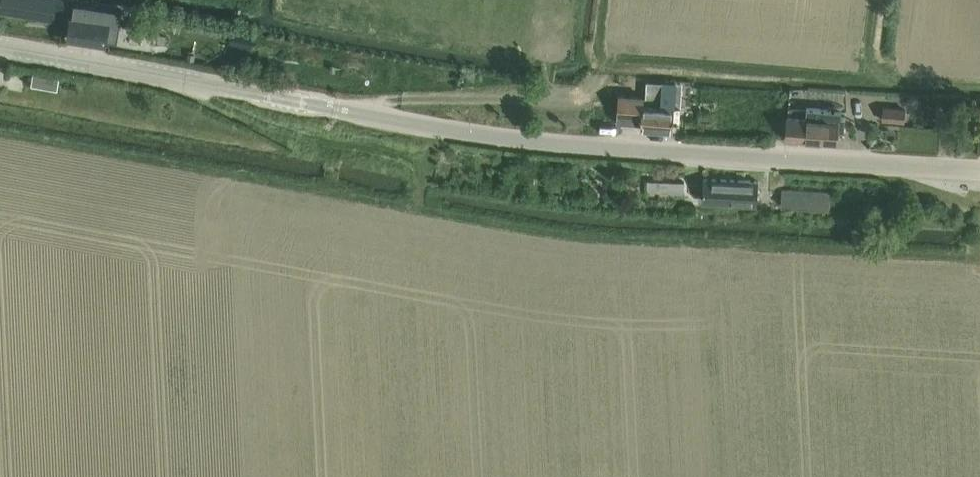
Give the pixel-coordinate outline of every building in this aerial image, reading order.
[(0,13),(55,21),(56,12),(58,3),(58,0),(2,0),(0,13)] [(76,1),(70,39),(107,45),(110,24),(123,27),(126,10),(113,8),(76,1)] [(32,84),(32,85),(58,89),(60,79),(34,75),(32,84)] [(672,100),(673,83),(648,82),(647,99),(672,100)] [(619,110),(619,124),(627,124),(644,125),(644,130),(672,132),(672,120),(673,112),(673,107),(653,106),(645,105),(645,97),(643,97),(620,96),(619,110)] [(905,124),(907,109),(884,106),(882,121),(905,124)] [(789,118),(787,142),(838,145),(839,132),(846,132),(846,123),(846,118),(842,118),(842,112),(808,110),(807,109),(790,108),(789,109),(789,112),(789,116),(789,118)] [(758,204),(759,189),(759,183),(705,180),(704,201),(758,204)] [(649,181),(648,192),(685,194),(686,184),(649,181)] [(830,208),(831,195),(831,193),(783,190),(782,205),(830,208)]
